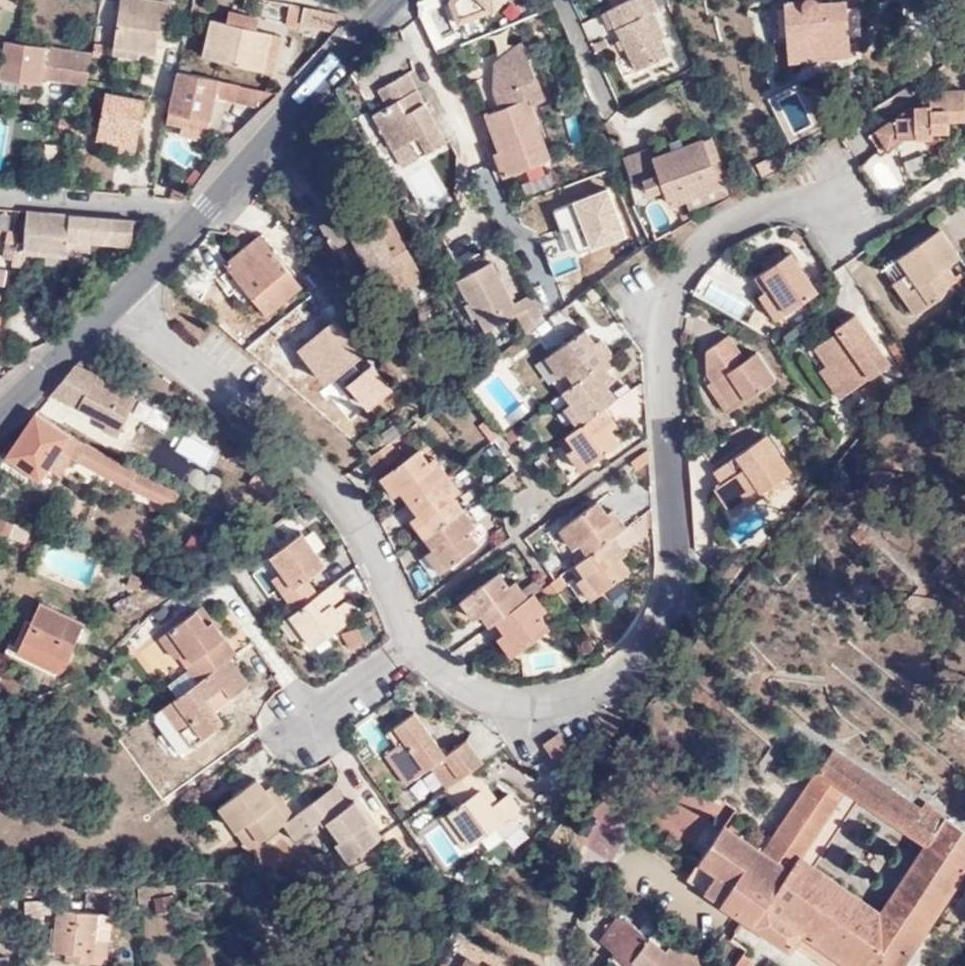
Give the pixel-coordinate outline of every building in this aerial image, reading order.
[(138,49),(155,53),(161,19),(169,20),(171,3),(152,0),(120,0),(112,45),(138,49)] [(649,0),(627,0),(604,12),(634,73),(665,57),(657,42),(663,39),(650,13),(654,11),(649,0)] [(661,0),(649,0),(654,11),(664,7),(661,0)] [(849,55),(844,4),(818,7),(815,2),(813,0),(799,0),(795,3),(795,8),(784,9),(788,62),(849,55)] [(303,24),(336,30),(346,19),(338,12),(307,5),(303,24)] [(224,24),(254,31),(256,18),(226,13),(224,24)] [(262,71),(270,33),(254,31),(224,24),(211,22),(203,59),(262,71)] [(280,36),(270,33),(262,71),(273,73),(280,36)] [(0,40),(0,51),(2,52),(0,69),(0,77),(21,80),(36,83),(37,78),(86,86),(91,53),(25,43),(0,40)] [(522,41),(498,58),(525,48),(522,41)] [(137,57),(138,49),(112,45),(111,52),(137,57)] [(498,58),(496,60),(525,50),(525,48),(498,58)] [(487,113),(500,150),(495,152),(504,178),(552,161),(532,104),(545,99),(538,79),(536,79),(525,50),(496,60),(502,78),(495,91),(500,108),(487,113)] [(259,100),(268,103),(278,93),(177,70),(168,120),(209,129),(216,95),(258,104),(259,100)] [(374,111),(395,146),(409,139),(418,156),(447,140),(418,86),(413,89),(404,73),(379,86),(388,103),(374,111)] [(21,80),(0,77),(0,89),(19,92),(21,80)] [(964,88),(942,88),(942,96),(930,97),(930,104),(912,105),(869,134),(880,150),(901,136),(932,135),(933,129),(949,128),(949,118),(964,118),(964,91),(964,88)] [(120,136),(118,145),(117,152),(134,156),(146,101),(105,93),(97,132),(120,136)] [(58,139),(76,142),(80,114),(62,111),(58,139)] [(96,140),(118,145),(120,136),(97,132),(96,140)] [(711,137),(653,157),(658,174),(642,179),(648,194),(664,189),(668,202),(687,196),(718,185),(708,158),(718,155),(711,137)] [(409,139),(395,146),(404,164),(418,156),(409,139)] [(658,174),(653,157),(652,153),(623,163),(630,184),(642,179),(658,174)] [(731,194),(718,155),(708,158),(718,185),(687,196),(691,208),(731,194)] [(172,193),(172,201),(183,201),(192,189),(173,187),(172,193)] [(604,211),(598,193),(586,196),(593,215),(604,211)] [(363,201),(356,205),(361,214),(368,210),(363,201)] [(361,214),(356,205),(324,222),(337,247),(336,247),(350,268),(367,260),(387,298),(424,277),(384,204),(371,215),(368,210),(361,214)] [(610,209),(604,211),(593,215),(591,216),(598,235),(617,229),(610,209)] [(23,243),(16,242),(15,250),(13,262),(12,268),(23,268),(24,250),(90,255),(91,241),(131,244),(131,238),(137,238),(141,234),(143,221),(26,211),(23,243)] [(941,293),(948,284),(938,269),(946,263),(959,254),(940,226),(883,264),(893,280),(909,268),(917,281),(902,292),(915,312),(941,293)] [(300,284),(260,236),(226,264),(231,269),(220,278),(240,304),(251,295),(265,313),(300,284)] [(766,265),(786,254),(781,248),(762,259),(766,265)] [(13,262),(15,250),(4,249),(2,260),(13,262)] [(770,284),(786,309),(816,290),(790,251),(786,254),(766,265),(754,273),(763,289),(770,284)] [(529,331),(547,319),(533,292),(516,301),(494,260),(461,278),(489,329),(519,312),(529,331)] [(948,284),(954,276),(946,263),(938,269),(948,284)] [(893,280),(902,292),(917,281),(909,268),(893,280)] [(964,290),(964,269),(954,276),(964,290)] [(773,316),(786,309),(770,284),(763,289),(758,291),(773,316)] [(889,362),(878,346),(875,349),(868,339),(871,337),(855,312),(834,326),(837,328),(814,344),(826,362),(827,363),(832,359),(841,372),(836,376),(845,391),(889,362)] [(572,382),(610,355),(596,337),(591,342),(580,329),(550,351),(564,371),(572,382)] [(748,361),(745,358),(729,332),(708,344),(708,369),(712,376),(731,405),(775,379),(757,351),(750,355),(752,358),(748,361)] [(875,349),(878,346),(871,337),(868,339),(875,349)] [(888,344),(905,370),(907,368),(891,342),(888,344)] [(564,371),(550,351),(543,357),(557,377),(564,371)] [(616,363),(610,355),(572,382),(560,391),(568,402),(582,421),(601,407),(611,399),(602,386),(610,380),(604,373),(616,363)] [(839,396),(845,391),(836,376),(841,372),(832,359),(827,363),(826,362),(819,367),(839,396)] [(907,368),(905,370),(906,372),(915,366),(913,362),(907,368)] [(75,365),(51,395),(103,421),(100,428),(114,435),(135,397),(75,365)] [(731,405),(712,376),(706,381),(725,409),(731,405)] [(582,421),(568,402),(560,409),(574,427),(582,421)] [(574,427),(562,435),(571,447),(585,465),(616,442),(606,429),(613,424),(601,407),(582,421),(574,427)] [(130,470),(35,415),(4,456),(37,479),(60,446),(73,454),(74,453),(131,487),(171,506),(179,493),(130,470)] [(483,423),(496,439),(500,436),(488,420),(483,423)] [(480,426),(492,441),(496,439),(483,423),(480,426)] [(773,475),(775,479),(789,469),(765,432),(714,466),(722,478),(714,484),(733,512),(763,491),(761,488),(758,484),(773,475)] [(382,449),(372,455),(366,459),(375,473),(398,456),(387,441),(382,446),(382,449)] [(585,465),(571,447),(565,452),(578,470),(585,465)] [(398,493),(407,504),(445,476),(431,457),(425,462),(415,449),(384,473),(398,493)] [(641,454),(631,460),(638,469),(646,463),(645,450),(641,454)] [(398,493),(384,473),(377,477),(392,498),(398,493)] [(761,488),(775,479),(773,475),(758,484),(761,488)] [(445,476),(407,504),(415,516),(427,533),(459,510),(449,497),(456,492),(445,476)] [(610,537),(623,528),(610,511),(605,516),(594,501),(562,525),(576,545),(583,556),(610,537)] [(472,527),(459,510),(427,533),(421,538),(431,550),(444,568),(476,545),(466,532),(472,527)] [(421,538),(427,533),(415,516),(409,521),(421,538)] [(0,520),(0,536),(20,545),(26,531),(0,520)] [(576,545),(562,525),(555,530),(570,550),(576,545)] [(296,610),(318,594),(307,579),(320,569),(313,560),(319,556),(301,532),(271,555),(282,571),(294,586),(284,594),(296,610)] [(624,554),(610,537),(583,556),(572,565),(582,577),(595,595),(626,571),(617,560),(624,554)] [(438,573),(444,568),(431,550),(424,556),(438,573)] [(313,560),(320,569),(325,565),(319,556),(313,560)] [(273,578),(284,594),(294,586),(282,571),(273,578)] [(126,584),(144,592),(147,585),(141,583),(143,578),(131,572),(126,584)] [(477,615),(486,628),(493,623),(525,599),(512,581),(505,586),(495,573),(464,596),(477,615)] [(587,601),(595,595),(582,577),(574,583),(587,601)] [(344,594),(335,582),(318,594),(296,610),(289,614),(304,635),(313,646),(345,622),(334,608),(328,612),(325,608),(344,594)] [(118,617),(141,606),(134,593),(112,603),(118,617)] [(543,610),(532,594),(525,599),(493,623),(503,634),(516,652),(546,629),(537,616),(543,610)] [(471,621),(477,615),(464,596),(458,600),(471,621)] [(348,598),(334,608),(345,622),(359,611),(348,598)] [(36,650),(64,666),(86,626),(41,602),(32,619),(28,617),(25,623),(20,621),(5,648),(29,661),(36,650)] [(231,657),(236,653),(202,606),(161,636),(176,657),(186,649),(195,664),(188,668),(198,681),(231,657)] [(289,614),(283,619),(298,639),(304,635),(289,614)] [(346,647),(375,640),(371,623),(342,630),(346,647)] [(509,657),(516,652),(503,634),(495,640),(509,657)] [(51,674),(64,666),(36,650),(29,661),(51,674)] [(198,681),(162,707),(190,745),(222,722),(205,698),(223,685),(231,696),(249,684),(231,657),(198,681)] [(223,685),(205,698),(215,711),(232,697),(231,696),(223,685)] [(406,782),(429,765),(430,765),(426,759),(439,749),(412,711),(385,731),(395,744),(384,752),(406,782)] [(568,749),(555,733),(540,743),(553,760),(568,749)] [(472,766),(480,760),(465,738),(443,755),(459,776),(472,766)] [(722,901),(790,947),(794,941),(831,965),(900,965),(964,872),(964,831),(946,818),(948,816),(933,806),(934,805),(927,800),(923,807),(835,748),(819,771),(818,770),(763,849),(726,823),(689,876),(706,888),(706,889),(723,900),(722,901)] [(443,755),(439,749),(426,759),(430,765),(443,755)] [(429,765),(445,786),(446,786),(447,784),(459,776),(443,755),(430,765),(429,765)] [(447,784),(446,786),(458,801),(447,810),(470,841),(518,807),(506,792),(496,799),(490,804),(479,788),(485,784),(472,766),(459,776),(447,784)] [(245,825),(257,844),(283,826),(292,818),(279,801),(271,806),(261,792),(254,782),(216,809),(233,833),(245,825)] [(496,799),(485,784),(479,788),(490,804),(496,799)] [(669,784),(653,828),(706,847),(722,804),(669,784)] [(268,786),(261,792),(271,806),(279,801),(268,786)] [(345,807),(331,789),(292,818),(283,826),(293,840),(317,822),(324,833),(329,831),(336,841),(333,845),(347,863),(375,842),(362,827),(366,824),(351,802),(345,807)] [(592,791),(573,843),(612,857),(632,805),(592,791)] [(470,841),(447,810),(439,815),(462,848),(470,841)] [(378,840),(366,824),(362,827),(375,842),(378,840)] [(233,833),(247,851),(257,844),(245,825),(233,833)] [(329,831),(324,833),(333,845),(336,841),(329,831)] [(54,912),(54,899),(25,900),(25,913),(54,912)] [(96,937),(98,915),(98,911),(58,907),(54,948),(68,949),(77,950),(76,957),(106,960),(108,938),(106,938),(96,937)] [(108,915),(98,915),(96,937),(106,938),(108,915)] [(622,918),(603,938),(617,953),(613,958),(620,965),(632,965),(640,959),(647,965),(719,965),(694,943),(684,954),(676,946),(671,950),(643,926),(637,933),(622,918)] [(77,950),(68,949),(68,957),(76,957),(77,950)] [(8,954),(0,955),(0,965),(9,965),(8,954)]
